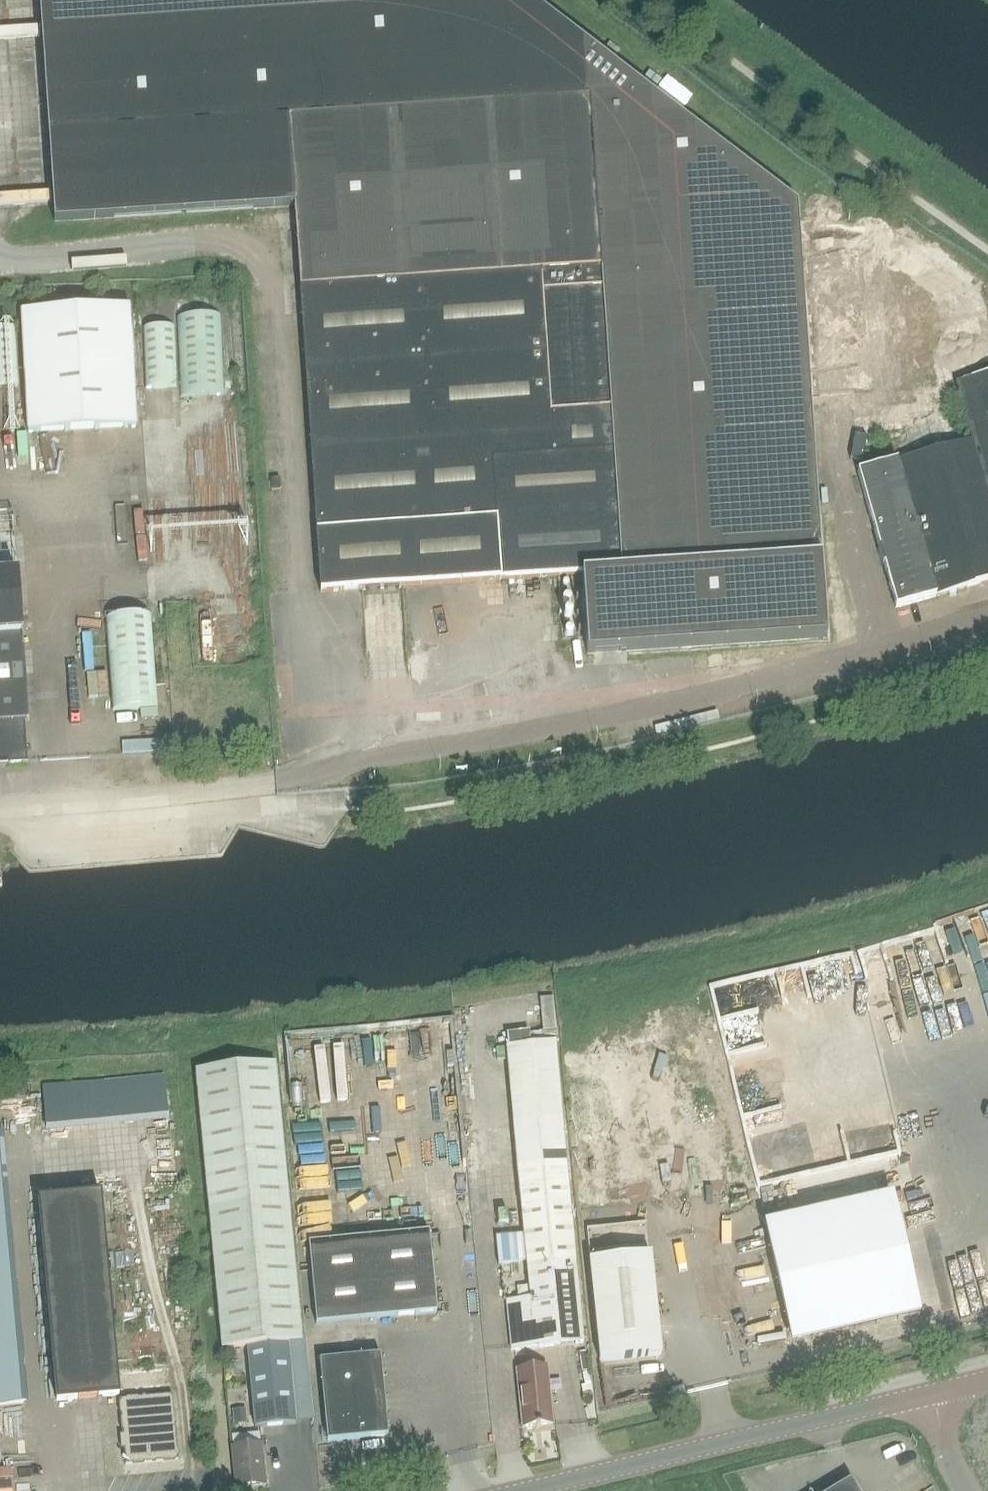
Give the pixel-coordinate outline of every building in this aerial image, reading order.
[(284,0),(39,0),(55,222),(294,206),(293,192),(295,192),(290,117),(284,0)] [(589,97),(650,92),(645,88),(529,0),(284,0),(290,117),(589,97)] [(601,268),(621,573),(580,576),(586,654),(826,637),(821,558),(822,558),(797,205),(650,92),(589,97),(590,114),(601,268)] [(295,192),(322,594),(334,593),(580,576),(621,573),(601,268),(590,114),(589,97),(290,117),(295,192)] [(858,270),(802,274),(811,404),(867,400),(858,270)] [(27,434),(137,428),(130,308),(21,313),(27,434)] [(220,315),(176,318),(181,398),(225,396),(220,315)] [(146,390),(175,389),(173,327),(144,328),(146,390)] [(0,329),(0,389),(17,388),(13,328),(0,329)] [(857,472),(895,608),(987,582),(987,373),(953,383),(970,444),(857,472)] [(16,573),(12,513),(0,514),(0,574),(16,573)] [(25,763),(22,724),(27,723),(16,575),(0,576),(0,764),(25,763)] [(158,719),(151,616),(107,619),(113,715),(141,713),(141,720),(158,719)] [(551,996),(539,997),(541,1030),(554,1029),(551,996)] [(506,1300),(511,1350),(583,1343),(556,1041),(507,1045),(530,1297),(506,1300)] [(248,1348),(255,1428),(295,1424),(288,1344),(303,1343),(276,1063),(195,1070),(222,1351),(248,1348)] [(173,1072),(42,1083),(46,1122),(176,1110),(173,1072)] [(27,1401),(3,1130),(0,1130),(0,1404),(27,1401)] [(749,1220),(775,1342),(907,1314),(881,1192),(749,1220)] [(117,1360),(105,1223),(102,1194),(39,1200),(58,1400),(166,1391),(163,1366),(118,1369),(117,1360)] [(316,1325),(437,1313),(429,1233),(309,1245),(316,1325)] [(520,1236),(493,1238),(495,1265),(522,1263),(520,1236)] [(600,1363),(661,1357),(651,1257),(590,1263),(600,1363)] [(320,1361),(328,1442),(389,1436),(381,1355),(320,1361)] [(554,1427),(548,1369),(517,1372),(523,1430),(554,1427)] [(126,1465),(178,1460),(172,1395),(120,1400),(126,1465)] [(245,1410),(232,1411),(233,1425),(247,1424),(245,1410)] [(236,1488),(266,1486),(262,1445),(232,1448),(236,1488)] [(851,1480),(833,1490),(858,1490),(851,1480)]
